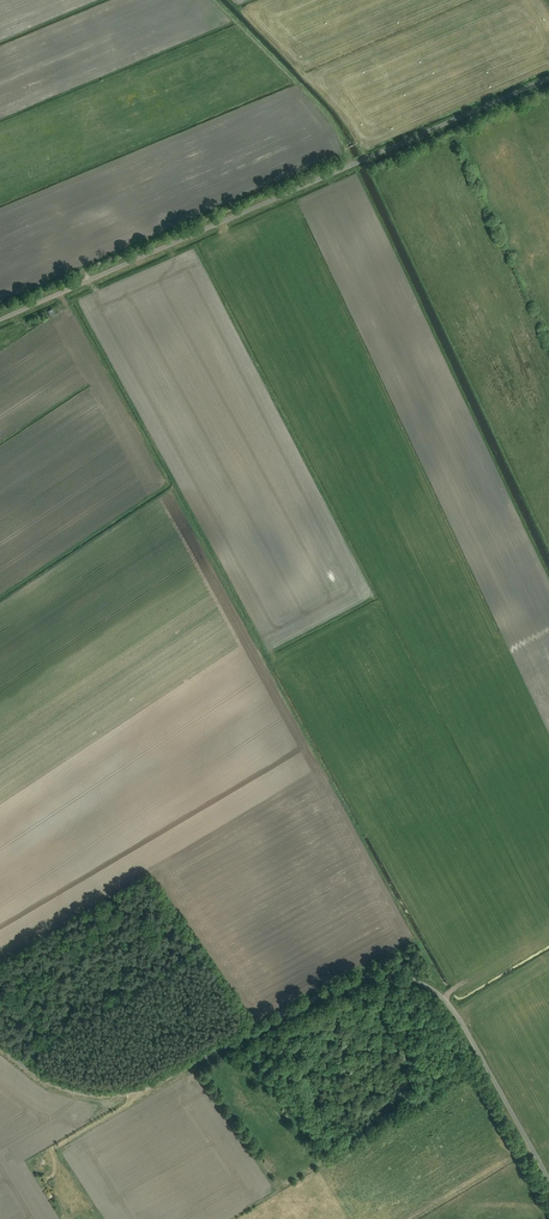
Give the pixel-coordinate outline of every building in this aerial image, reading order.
[(51,316),(56,313),(52,308),(47,311),(51,316)]
